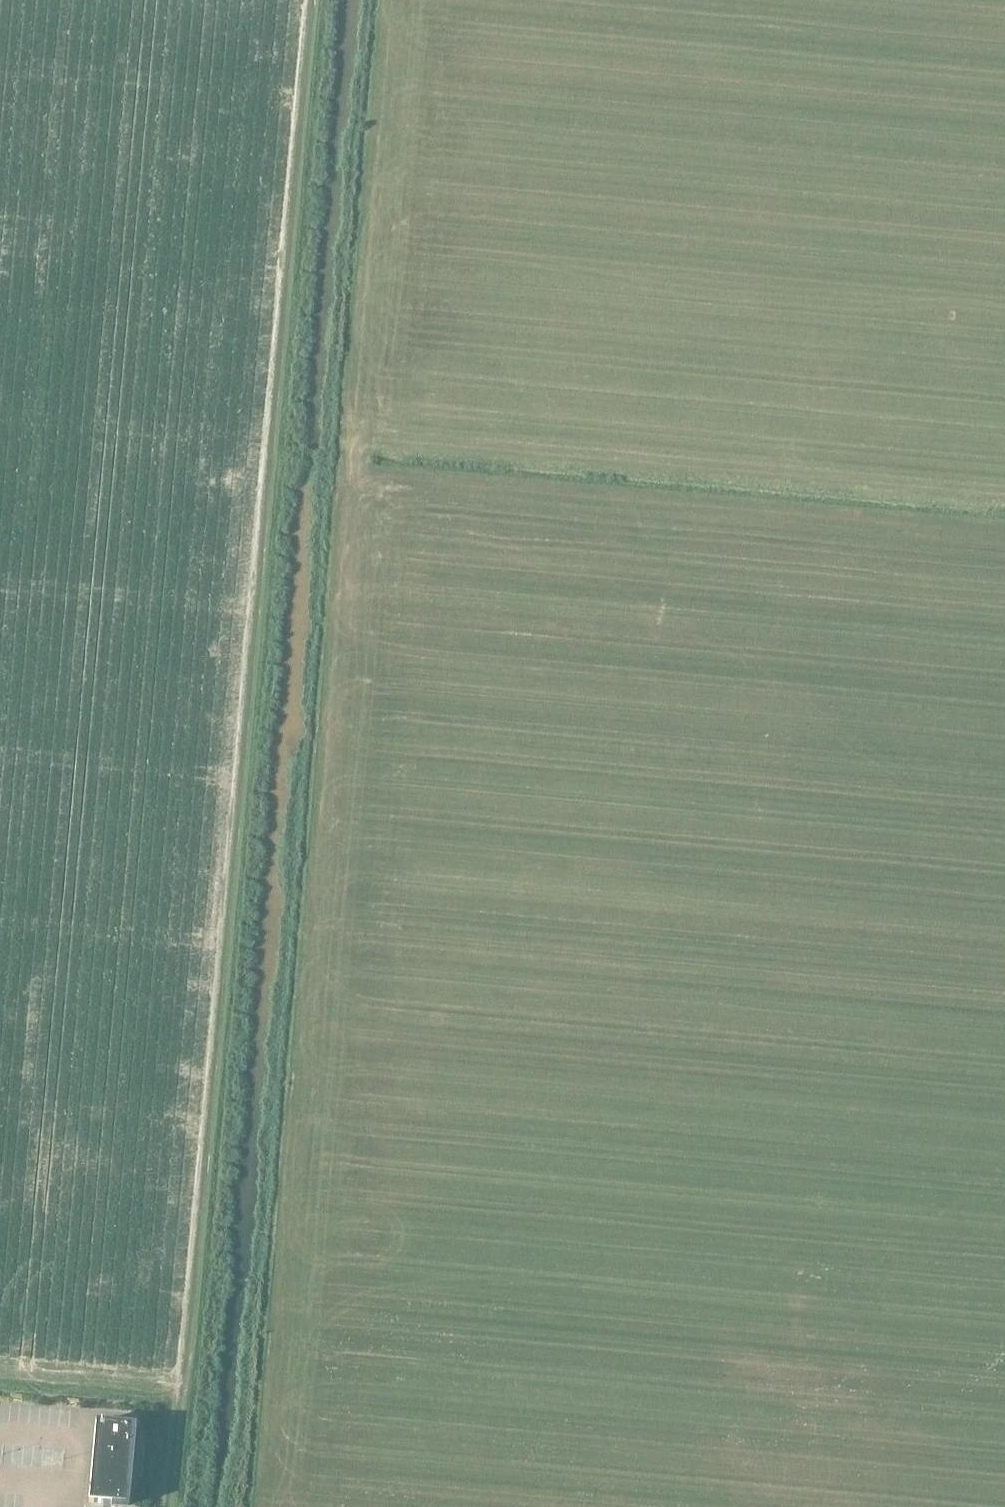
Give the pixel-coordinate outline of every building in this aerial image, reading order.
[(95,1423),(88,1502),(128,1506),(135,1426),(95,1423)]
